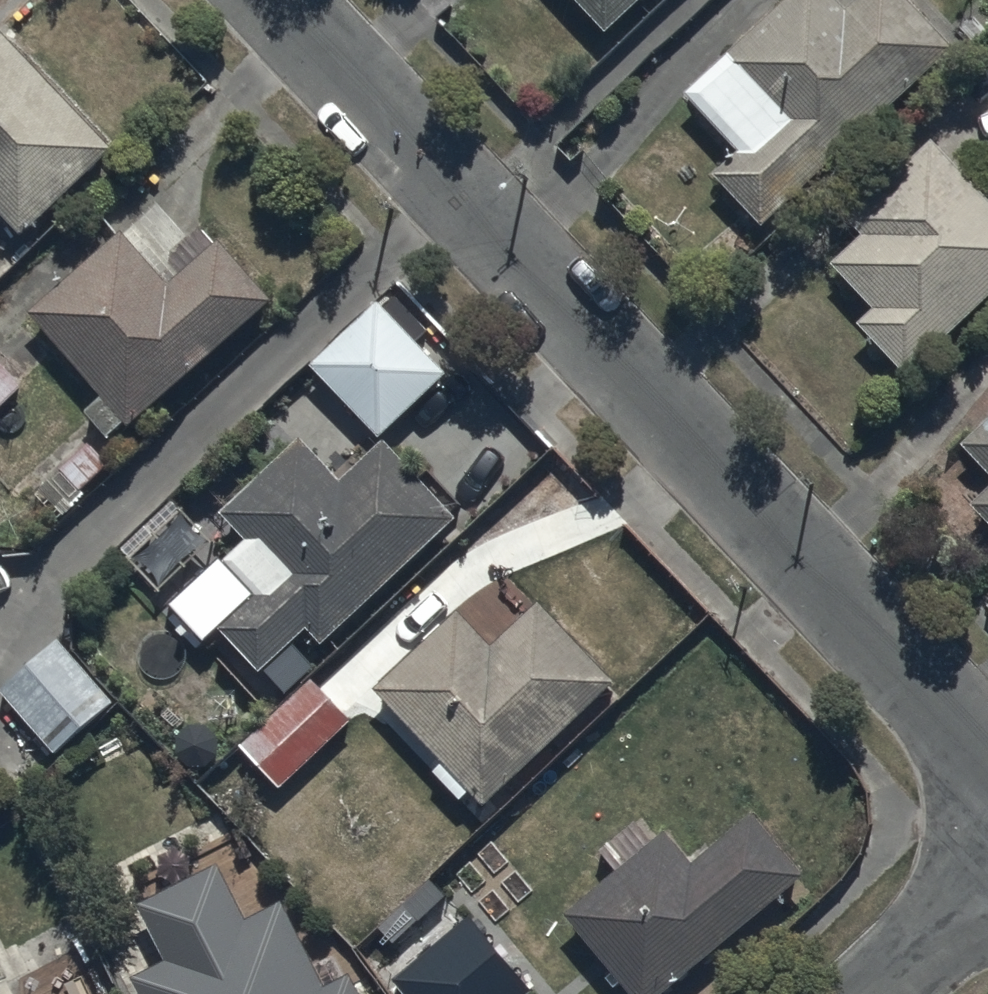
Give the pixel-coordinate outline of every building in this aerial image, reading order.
[(610,28),(641,0),(585,0),(610,28)] [(766,217),(957,45),(916,0),(856,0),(849,6),(844,0),(786,0),(688,88),(740,146),(719,165),(766,217)] [(28,232),(117,145),(0,24),(0,203),(28,232)] [(905,373),(987,297),(987,190),(937,135),(849,216),(863,232),(838,255),(879,301),(857,321),(905,373)] [(127,227),(33,309),(105,391),(89,405),(113,432),(129,418),(132,421),(277,294),(225,234),(173,279),(127,227)] [(383,296),(312,360),(379,434),(450,370),(383,296)] [(24,384),(0,358),(0,406),(24,384)] [(965,437),(987,462),(987,415),(965,437)] [(259,587),(223,623),(265,664),(310,618),(330,638),(457,508),(386,438),(345,479),(297,432),(225,506),(250,531),(229,553),(256,580),(259,587)] [(987,521),(987,484),(969,501),(987,521)] [(455,603),(373,681),(486,799),(617,675),(543,598),(494,645),(455,603)] [(56,632),(0,682),(0,685),(57,749),(114,698),(56,632)] [(312,672),(239,739),(279,782),(352,715),(312,672)] [(621,868),(569,909),(637,993),(665,993),(708,958),(810,871),(758,808),(696,859),(670,828),(655,841),(638,820),(604,847),(621,868)] [(136,970),(149,993),(366,993),(354,971),(324,985),(286,899),(248,915),(224,861),(140,899),(165,957),(136,970)] [(411,993),(538,993),(474,915),(397,976),(411,993)]
